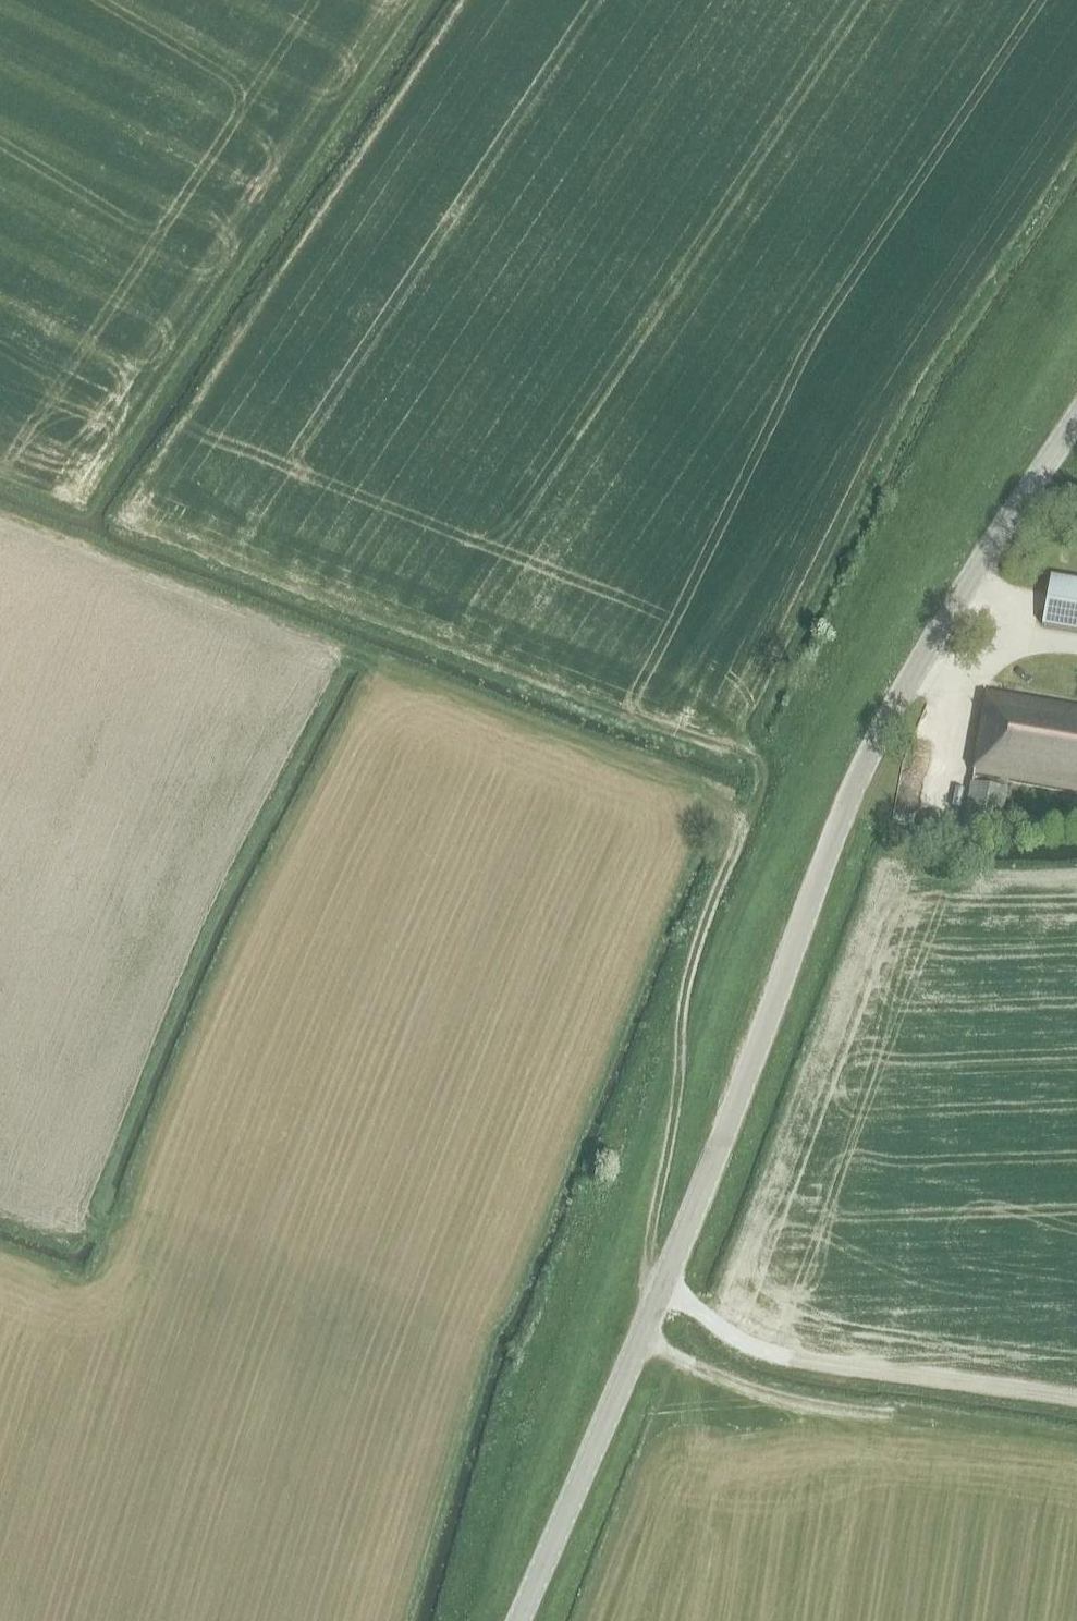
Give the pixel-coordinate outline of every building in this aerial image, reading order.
[(1051,576),(1042,623),(1076,629),(1076,580),(1051,576)] [(1007,781),(1076,793),(1076,708),(987,692),(964,825),(998,831),(1007,781)]
